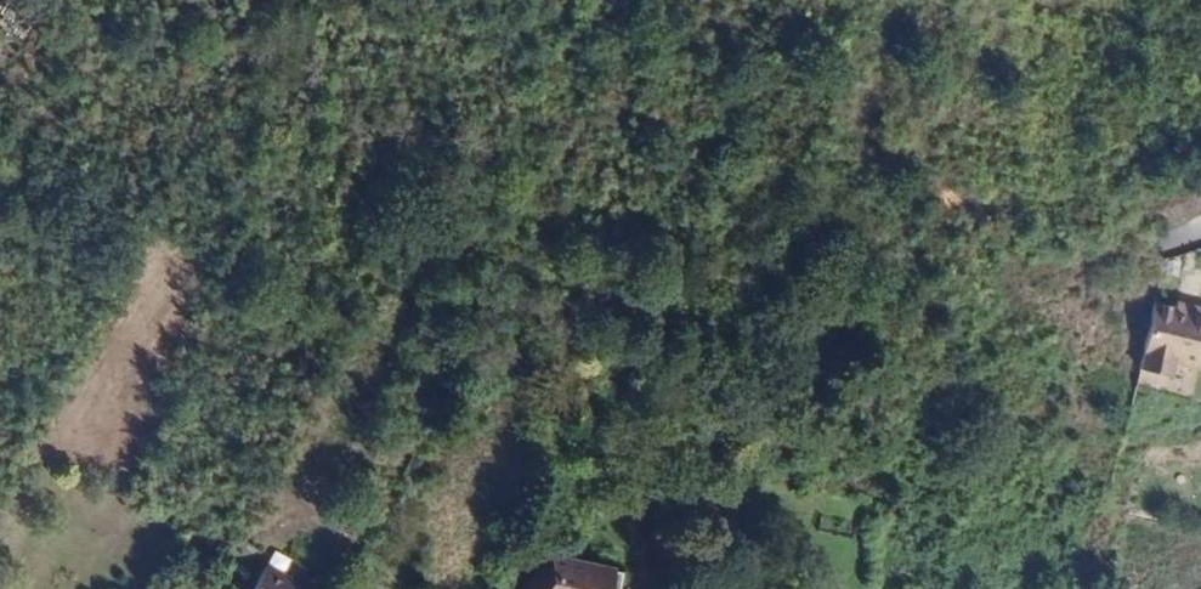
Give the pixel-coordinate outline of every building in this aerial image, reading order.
[(1174,306),(1187,309),(1188,304),(1175,300),(1174,306)] [(1168,375),(1172,361),(1196,367),(1200,344),(1200,307),(1188,304),(1187,309),(1174,306),(1154,301),(1137,367),(1168,375)] [(550,554),(519,588),(615,588),(619,566),(550,554)] [(262,561),(246,588),(308,588),(262,561)]
